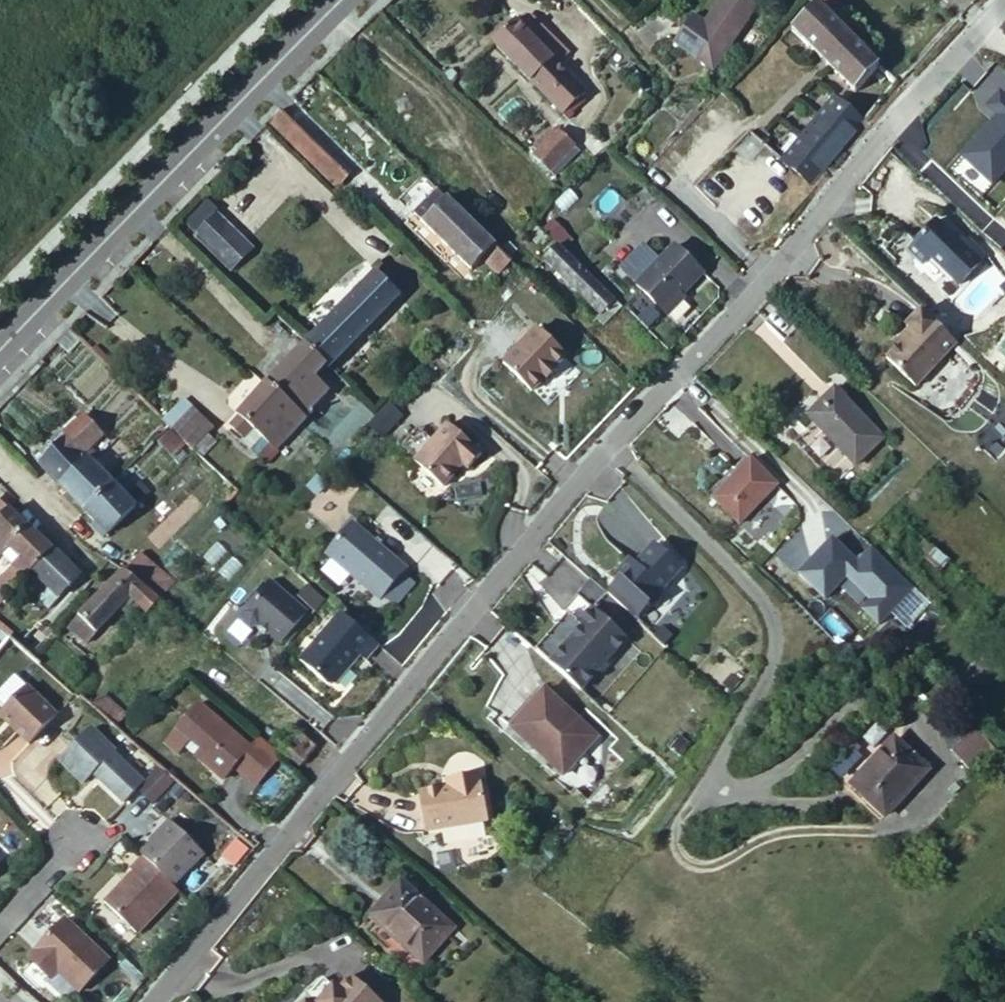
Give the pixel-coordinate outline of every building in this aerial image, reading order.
[(712,70),(756,5),(748,0),(720,0),(705,23),(692,15),(673,43),(712,70)] [(792,28),(854,90),(880,65),(854,41),(817,5),(792,28)] [(525,29),(515,19),(493,42),(569,120),(576,114),(573,111),(588,97),(583,93),(585,91),(531,35),(535,31),(529,25),(525,29)] [(834,97),(782,159),(810,181),(862,120),(834,97)] [(280,109),(270,121),(337,187),(349,175),(280,109)] [(746,130),(730,150),(747,165),(765,145),(746,130)] [(550,169),(574,146),(558,131),(535,155),(550,169)] [(482,258),(499,275),(512,262),(438,189),(424,203),(433,212),(423,222),(471,269),(482,258)] [(221,210),(209,199),(186,223),(197,233),(218,213),(221,210)] [(433,212),(424,203),(414,214),(423,222),(433,212)] [(231,269),(252,247),(218,213),(197,233),(196,235),(231,269)] [(940,220),(914,248),(928,262),(934,256),(963,284),(990,256),(974,240),(967,246),(940,220)] [(537,244),(539,242),(543,245),(549,239),(535,225),(527,234),(537,244)] [(595,316),(600,322),(620,302),(559,243),(543,259),(598,312),(595,316)] [(683,293),(704,271),(675,243),(637,282),(669,313),(685,295),(683,293)] [(384,264),(376,271),(398,293),(406,285),(384,264)] [(398,293),(376,271),(307,342),(328,362),(329,364),(399,293),(398,293)] [(916,331),(914,334),(942,362),(961,343),(927,311),(911,327),(916,331)] [(890,358),(918,387),(942,362),(914,334),(890,358)] [(328,362),(307,342),(267,383),(304,415),(327,390),(313,377),(328,362)] [(548,377),(519,351),(486,388),(516,414),(527,401),(529,402),(538,391),(537,390),(548,377)] [(243,434),(251,425),(266,439),(277,449),(299,425),(306,418),(304,415),(267,383),(237,413),(238,414),(230,422),(243,434)] [(883,438),(835,389),(808,415),(856,463),(883,438)] [(383,439),(403,417),(390,405),(370,428),(383,439)] [(192,407),(172,427),(202,456),(217,441),(207,433),(213,427),(192,407)] [(66,434),(40,461),(56,477),(61,481),(60,482),(86,509),(112,482),(114,481),(94,460),(98,457),(89,447),(102,433),(83,414),(64,432),(66,434)] [(446,424),(413,462),(442,486),(462,464),(467,469),(481,454),(446,424)] [(170,430),(158,442),(176,459),(188,447),(170,430)] [(277,449),(266,439),(253,454),(263,464),(277,449)] [(777,483),(751,460),(714,498),(740,522),(777,483)] [(114,481),(112,482),(86,509),(109,532),(137,504),(114,481)] [(7,547),(26,527),(9,512),(0,502),(0,554),(7,547)] [(0,578),(0,581),(11,591),(21,581),(52,548),(43,539),(37,534),(28,525),(26,527),(7,547),(18,558),(9,568),(0,578)] [(351,525),(324,556),(377,601),(403,570),(351,525)] [(41,531),(37,534),(43,539),(46,536),(41,531)] [(854,578),(890,613),(915,589),(873,548),(860,561),(837,537),(798,577),(827,606),(854,578)] [(619,577),(607,591),(634,616),(680,566),(653,542),(634,563),(629,558),(615,573),(619,577)] [(0,554),(0,560),(9,568),(18,558),(7,547),(0,554)] [(950,561),(934,547),(925,557),(940,571),(950,561)] [(79,575),(52,548),(21,581),(34,594),(43,585),(57,597),(69,585),(79,575)] [(141,553),(125,570),(149,589),(161,597),(163,599),(175,585),(141,553)] [(68,627),(86,640),(119,607),(130,596),(139,604),(146,612),(161,597),(149,589),(125,570),(79,614),(80,614),(68,627)] [(590,577),(576,592),(592,606),(625,635),(639,620),(634,616),(607,591),(590,577)] [(325,600),(307,587),(296,601),(267,580),(240,616),(286,650),(325,600)] [(57,597),(43,585),(34,594),(47,606),(57,597)] [(557,622),(572,635),(581,625),(578,622),(592,606),(576,592),(553,618),(557,622)] [(866,616),(842,592),(829,604),(853,629),(866,616)] [(139,604),(130,596),(119,607),(127,615),(139,604)] [(625,635),(592,606),(578,622),(581,625),(572,635),(549,661),(579,688),(625,635)] [(332,697),(378,647),(343,614),(297,664),(332,697)] [(50,632),(39,621),(18,645),(29,654),(50,632)] [(534,648),(549,661),(572,635),(557,622),(534,648)] [(8,636),(1,630),(0,631),(0,646),(8,636)] [(195,689),(187,682),(177,693),(186,701),(195,689)] [(23,685),(0,711),(0,718),(26,741),(53,711),(23,685)] [(547,690),(510,733),(565,781),(602,738),(547,690)] [(102,693),(90,707),(114,727),(126,714),(102,693)] [(241,739),(200,704),(180,729),(192,739),(207,751),(202,758),(215,769),(225,757),(241,739)] [(123,799),(142,779),(110,749),(112,747),(89,724),(57,758),(81,780),(91,769),(123,799)] [(953,750),(973,771),(978,767),(997,750),(977,728),(953,750)] [(192,739),(180,729),(167,745),(179,755),(192,739)] [(271,748),(249,730),(241,739),(225,757),(248,776),(271,748)] [(299,765),(316,746),(299,731),(282,751),(299,765)] [(896,740),(853,784),(886,815),(928,770),(901,745),(896,740)] [(424,795),(431,824),(433,831),(491,819),(481,775),(457,781),(458,788),(424,795)] [(139,851),(142,853),(173,882),(202,850),(168,817),(156,830),(158,831),(139,851)] [(173,882),(142,853),(130,866),(133,869),(104,899),(136,929),(177,886),(173,882)] [(390,906),(378,919),(395,934),(424,959),(453,927),(402,881),(384,901),(390,906)] [(390,906),(384,901),(372,913),(378,919),(390,906)] [(109,958),(65,917),(29,957),(50,977),(58,969),(79,989),(109,958)] [(378,919),(367,930),(385,945),(395,934),(378,919)] [(349,972),(337,986),(333,983),(318,1000),(314,997),(310,1001),(382,1001),(349,972)]
